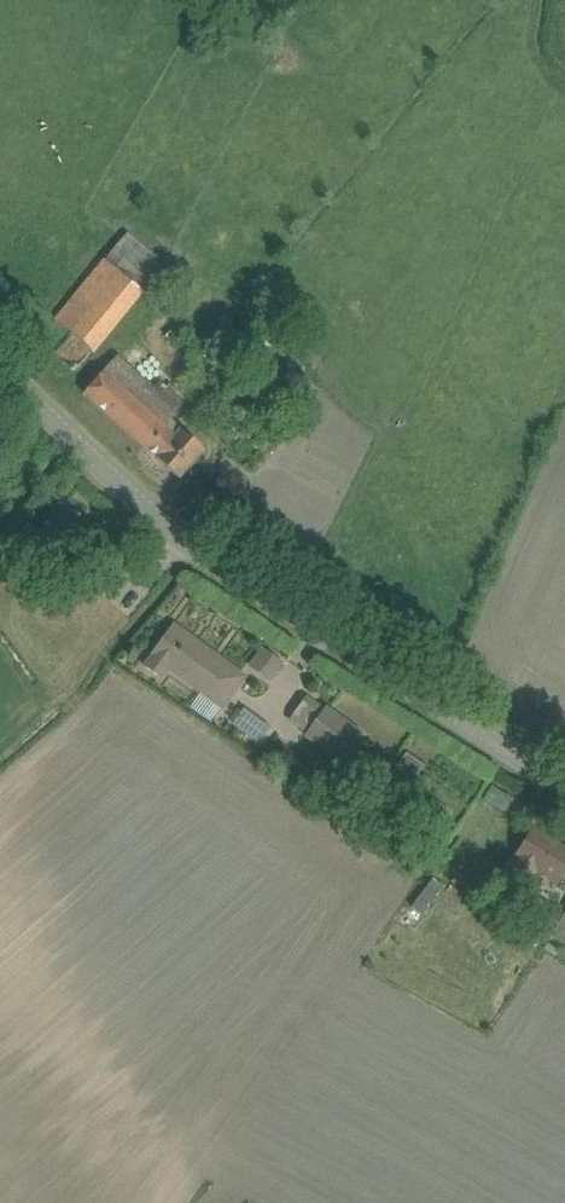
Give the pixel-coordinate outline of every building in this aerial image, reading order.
[(126,233),(71,302),(56,320),(92,350),(162,263),(126,233)] [(171,419),(180,409),(189,399),(171,382),(167,387),(161,381),(155,387),(119,355),(84,393),(179,478),(205,450),(171,419)] [(9,438),(0,430),(0,450),(9,438)] [(55,509),(34,535),(43,542),(63,560),(76,545),(92,527),(58,496),(56,495),(49,503),(50,504),(55,509)] [(173,624),(151,655),(152,655),(145,665),(163,679),(170,669),(225,709),(247,678),(173,624)] [(284,662),(264,648),(254,661),(274,675),(284,662)] [(328,705),(326,708),(303,738),(341,764),(365,733),(328,705)] [(258,744),(271,727),(245,708),(232,725),(258,744)] [(407,753),(389,779),(407,791),(425,766),(407,753)] [(476,786),(469,797),(489,809),(496,798),(476,786)] [(542,873),(558,884),(564,873),(564,848),(534,828),(521,848),(502,878),(528,895),(542,873)] [(552,934),(564,943),(564,913),(560,921),(541,910),(531,926),(550,937),(552,934)]
